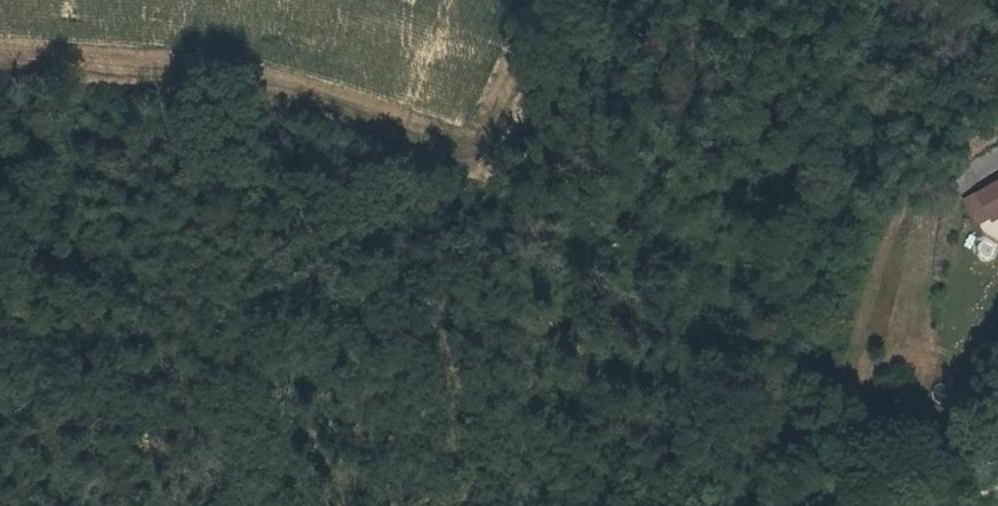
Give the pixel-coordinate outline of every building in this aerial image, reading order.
[(980,223),(996,245),(997,244),(997,218),(994,212),(980,223)]
